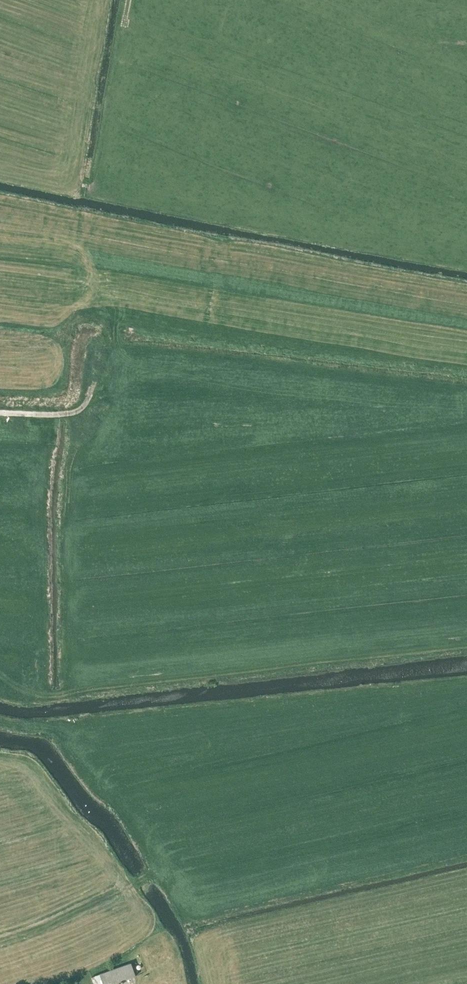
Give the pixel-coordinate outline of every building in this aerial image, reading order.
[(99,974),(103,983),(111,983),(135,975),(131,962),(99,974)]
